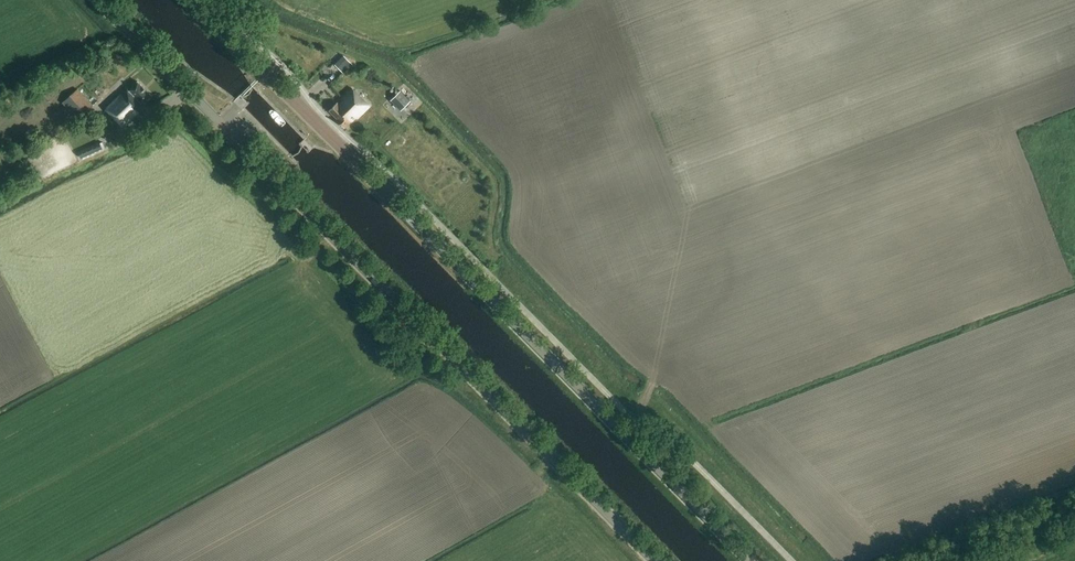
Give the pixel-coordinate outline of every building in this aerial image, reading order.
[(343,73),(353,64),(344,55),(335,65),(343,73)] [(126,86),(104,108),(123,128),(145,106),(143,104),(152,95),(138,81),(130,90),(126,86)] [(339,118),(337,119),(346,128),(357,117),(358,119),(372,107),(355,89),(340,102),(339,101),(330,109),(339,118)] [(92,106),(77,90),(62,104),(77,120),(92,106)] [(401,91),(391,101),(400,111),(410,101),(401,91)] [(53,101),(46,104),(53,116),(60,112),(53,101)] [(100,142),(78,152),(81,159),(103,149),(100,142)]
